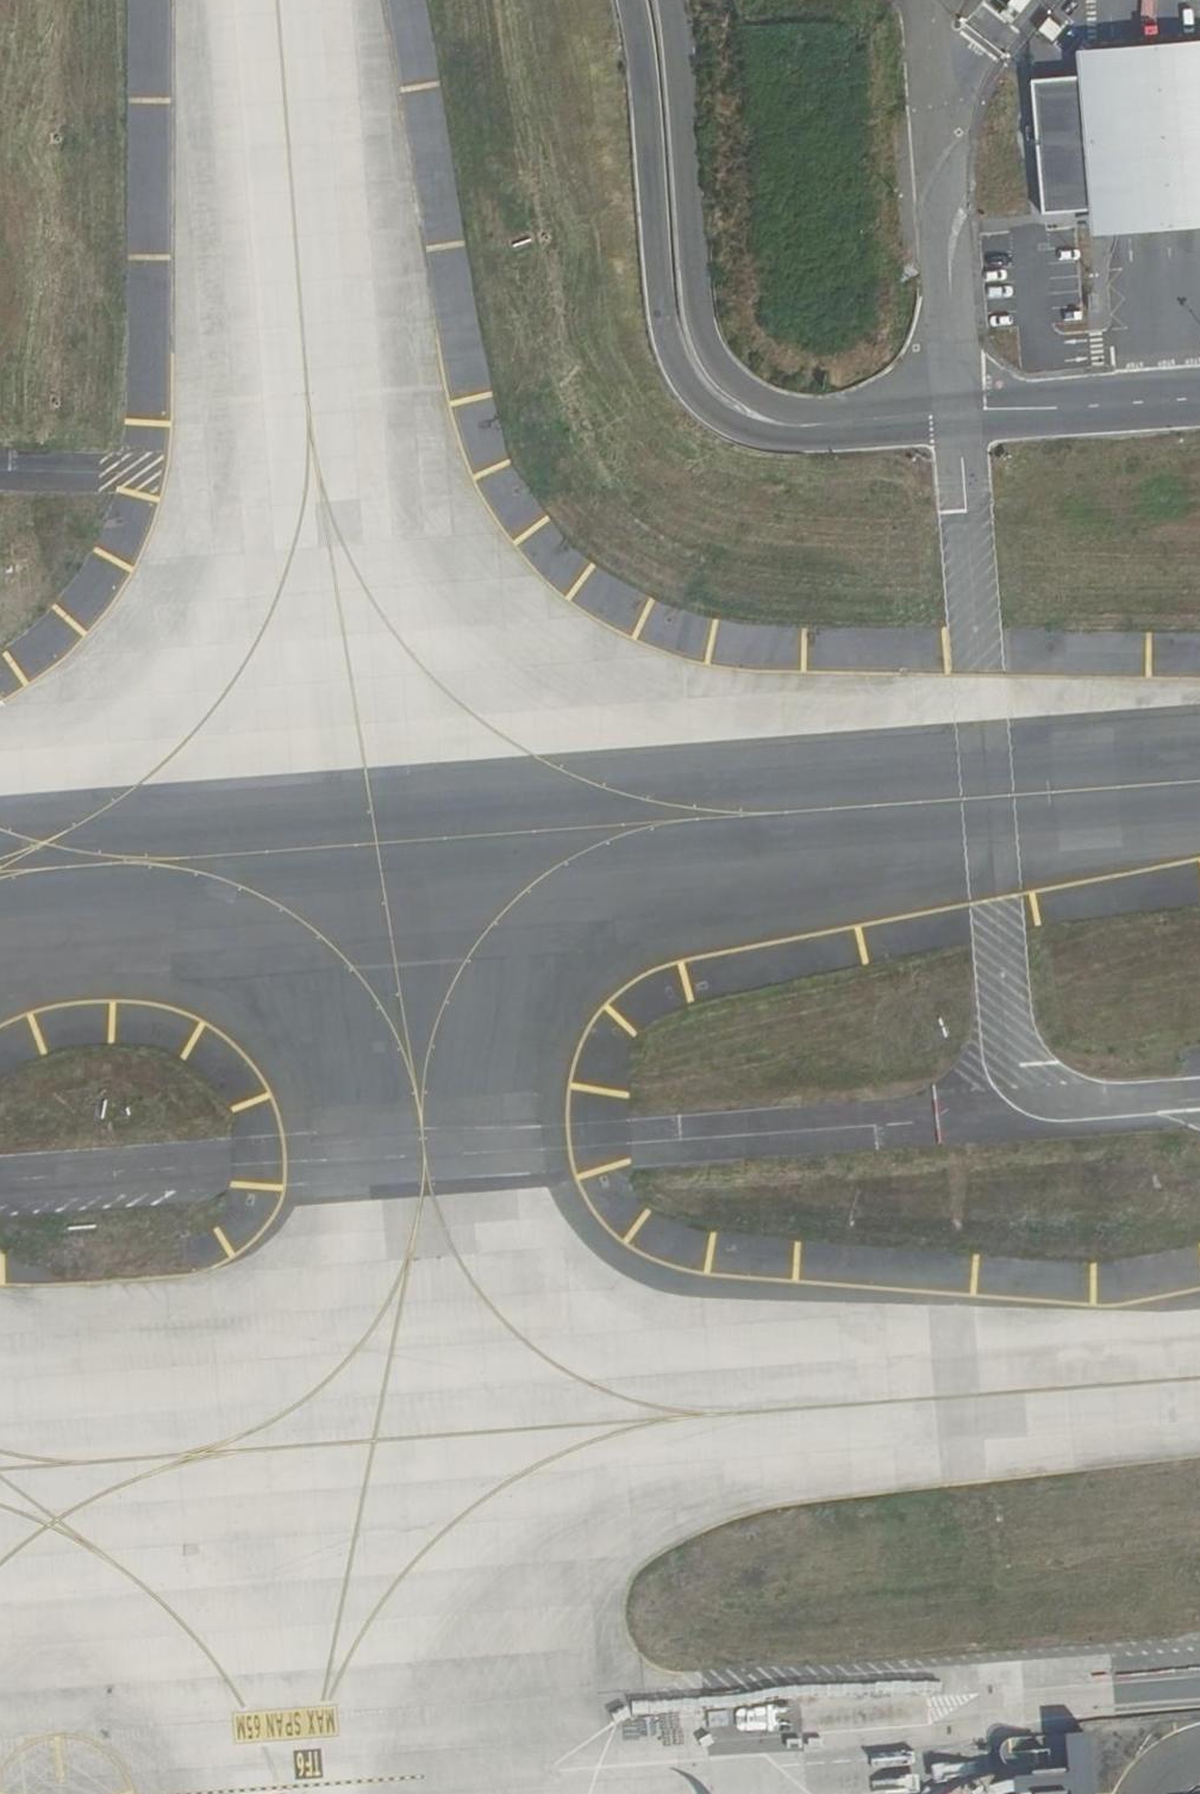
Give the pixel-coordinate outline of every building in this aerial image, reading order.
[(1035,89),(1046,220),(1090,216),(1092,243),(1199,234),(1199,46),(1081,56),(1084,85),(1035,89)] [(1088,1739),(1064,1741),(1066,1772),(1018,1775),(1019,1793),(1092,1793),(1088,1739)]
